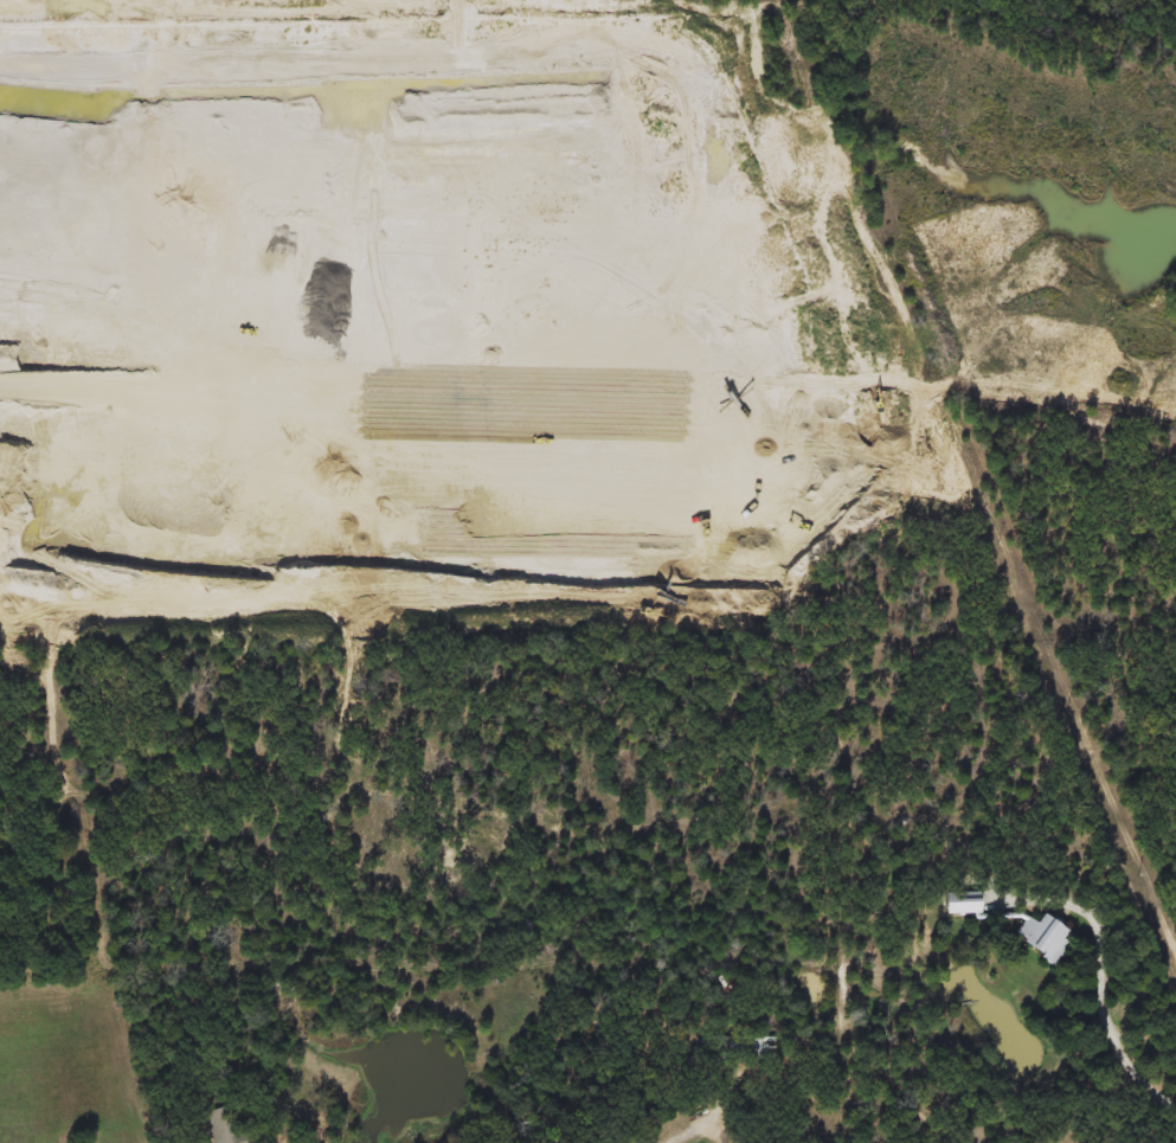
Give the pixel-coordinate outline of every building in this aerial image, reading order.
[(979,914),(945,914),(945,893),(979,893),(979,914)] [(1014,937),(1029,918),(1035,923),(1043,913),(1067,932),(1062,938),(1071,945),(1052,968),(1014,937)] [(760,1036),(760,1060),(714,1060),(714,1036),(760,1036)]
